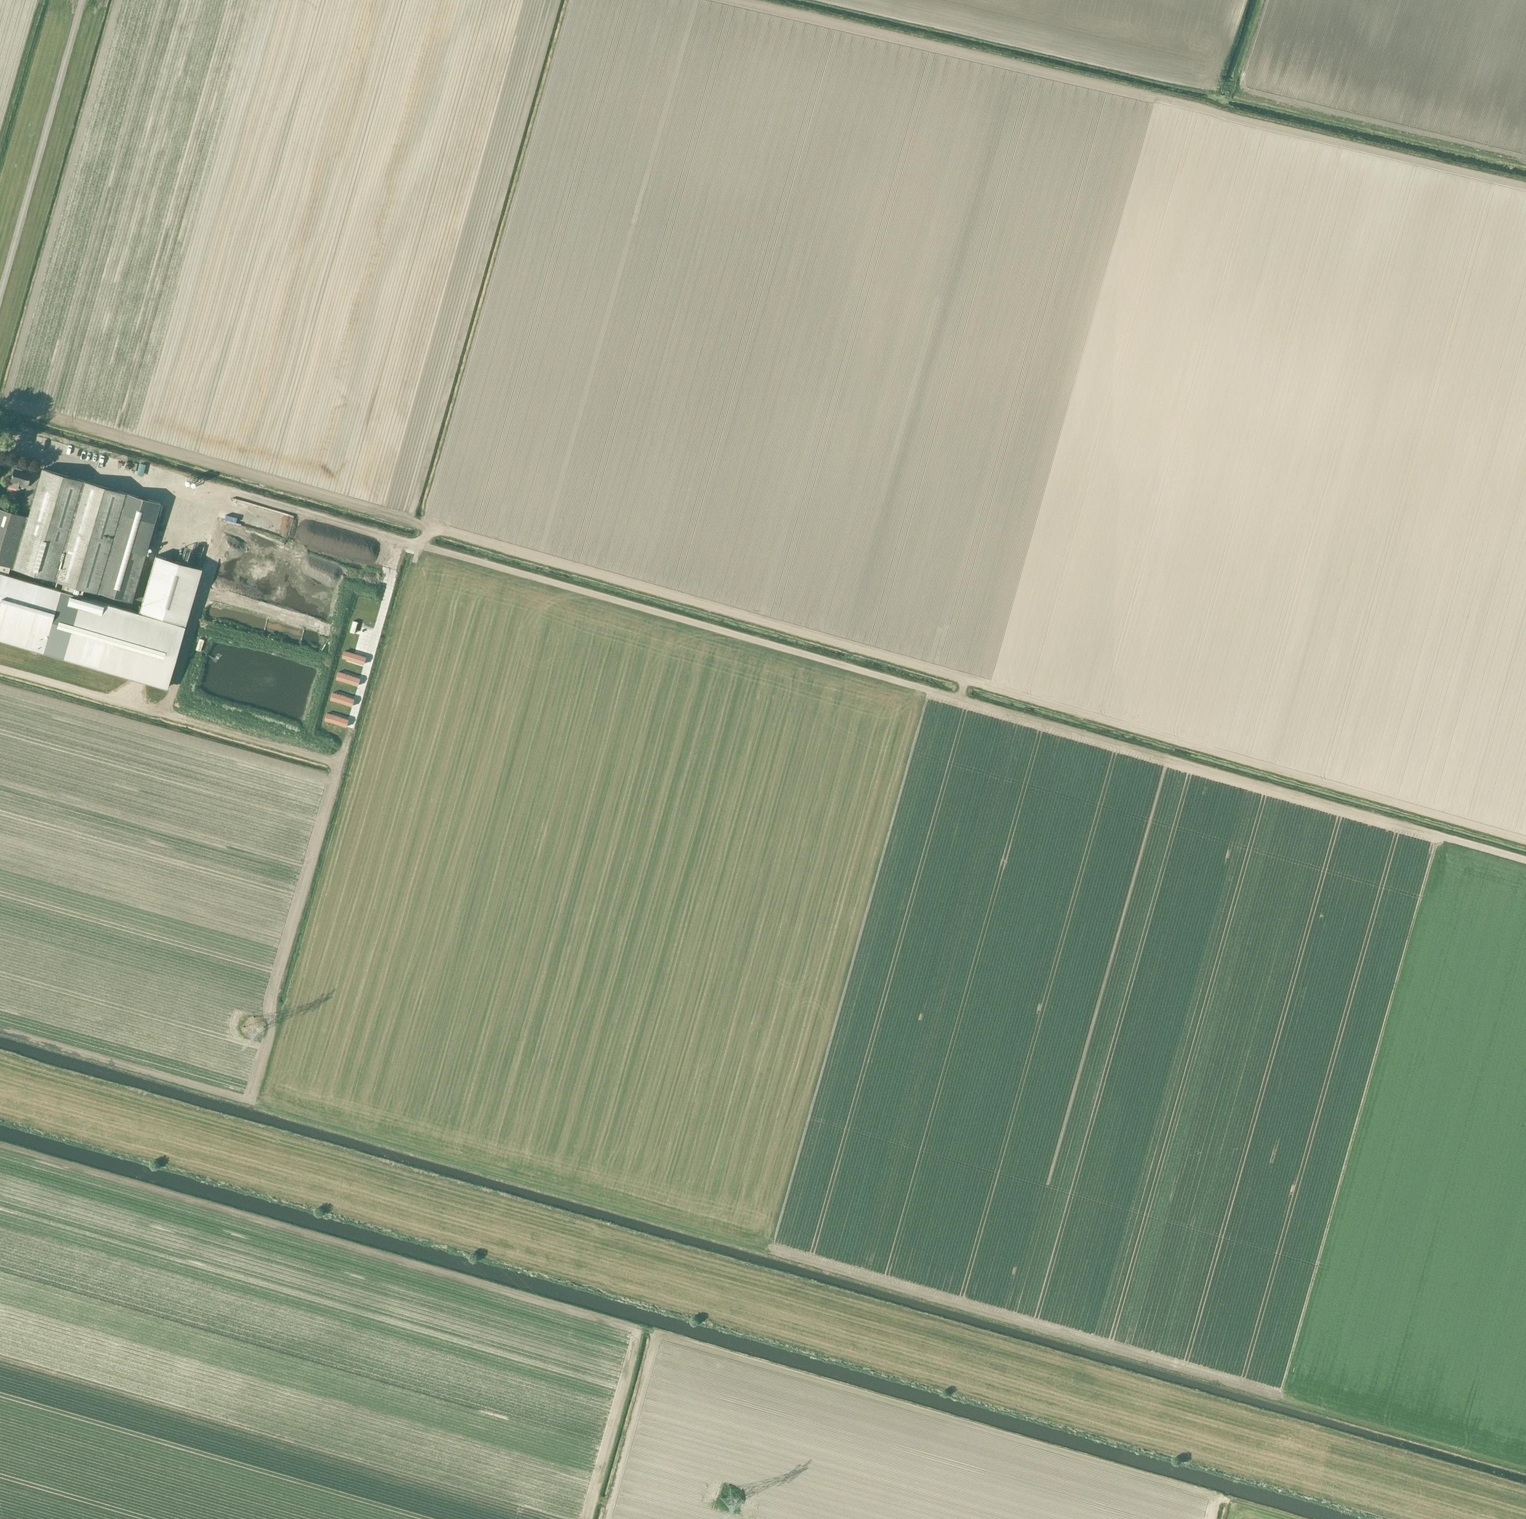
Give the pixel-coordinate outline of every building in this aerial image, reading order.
[(23,469),(23,470),(14,467),(10,480),(12,481),(10,486),(19,489),(21,483),(27,485),(28,485),(29,482),(37,485),(39,479),(39,478),(30,476),(32,471),(23,469)] [(39,478),(39,479),(37,485),(29,482),(28,485),(27,485),(19,514),(0,509),(0,639),(168,687),(202,569),(157,556),(140,613),(82,596),(85,587),(132,600),(149,541),(150,541),(161,503),(42,468),(41,472),(39,478)] [(343,652),(341,659),(364,666),(366,659),(343,652)] [(337,672),(335,680),(358,686),(360,679),(337,672)] [(329,700),(352,707),(355,699),(331,693),(329,700)] [(326,713),(324,720),(347,727),(349,720),(326,713)]
